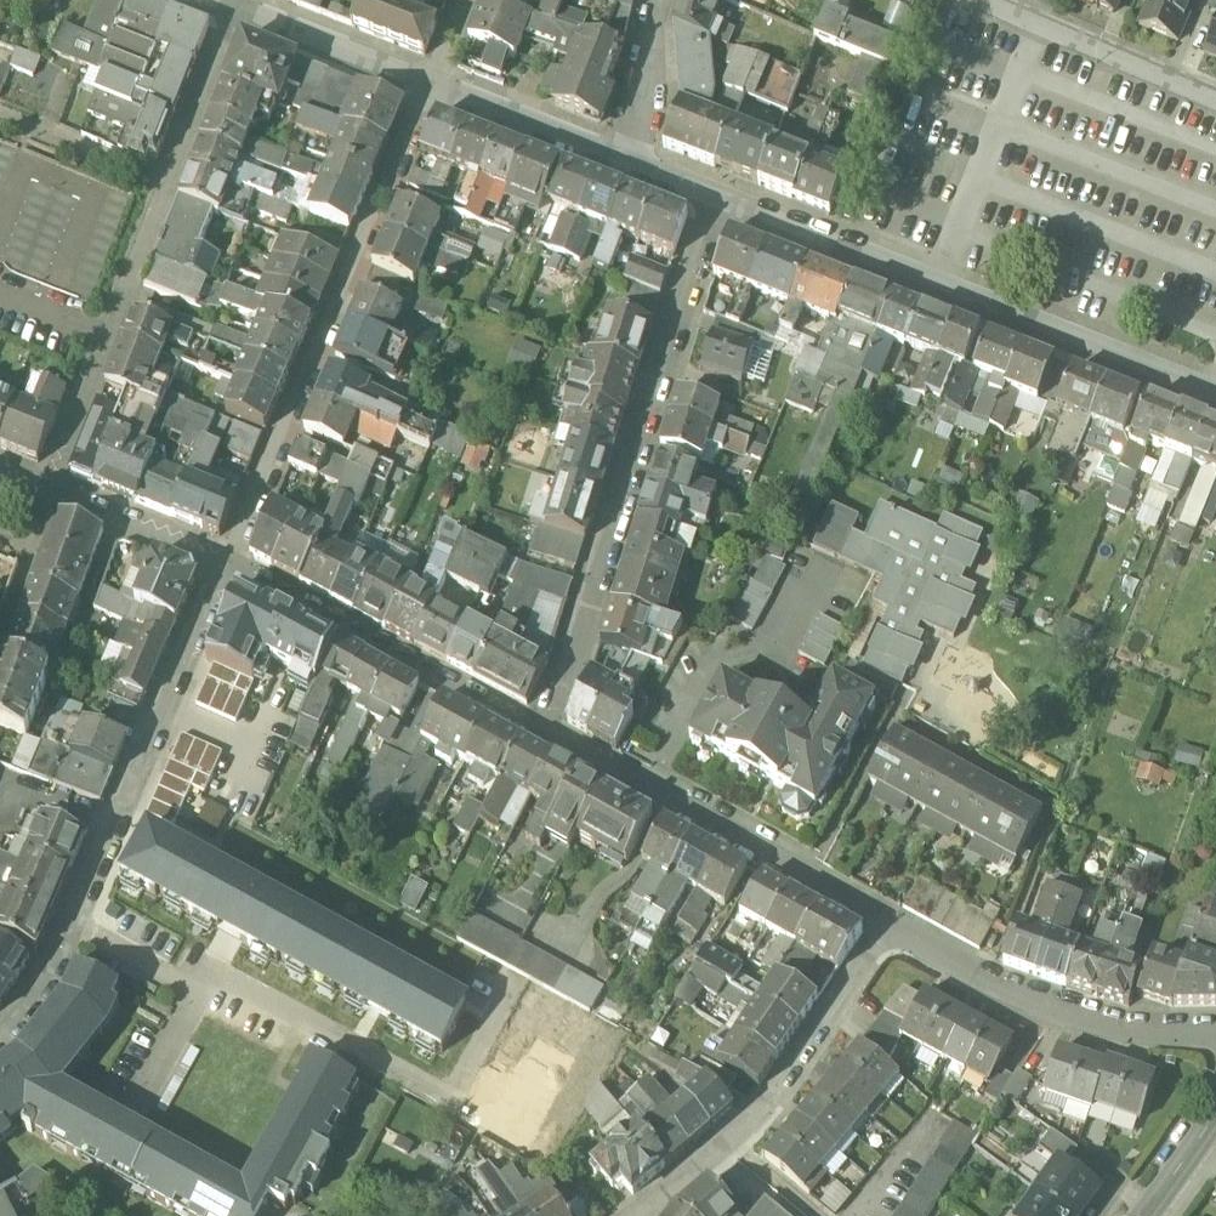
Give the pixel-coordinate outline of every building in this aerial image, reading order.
[(122,21),(130,0),(102,0),(86,40),(110,51),(122,21)] [(133,0),(130,0),(122,21),(163,37),(172,15),(133,0)] [(297,9),(300,0),(272,0),(297,9)] [(297,9),(316,17),(322,0),(300,0),(297,9)] [(436,29),(449,0),(365,0),(364,2),(436,29)] [(522,21),(530,1),(530,0),(488,0),(486,5),(522,21)] [(548,6),(540,27),(584,41),(588,30),(598,5),(583,0),(550,0),(548,6)] [(598,5),(611,10),(613,0),(583,0),(598,5)] [(611,10),(631,16),(635,0),(613,0),(611,10)] [(725,4),(716,0),(682,0),(674,30),(710,44),(717,46),(723,30),(715,27),(725,4)] [(725,4),(737,9),(740,0),(716,0),(725,4)] [(843,19),(849,0),(832,0),(828,14),(843,19)] [(1113,17),(1121,0),(1080,0),(1094,6),(1093,10),(1097,12),(1098,10),(1113,17)] [(1177,43),(1195,0),(1152,0),(1140,27),(1177,43)] [(1207,11),(1215,15),(1215,0),(1211,0),(1207,11)] [(353,31),(424,59),(436,29),(364,2),(353,31)] [(515,63),(524,40),(530,24),(522,21),(486,5),(469,45),(477,48),(509,61),(515,63)] [(624,42),(631,16),(611,10),(598,5),(588,30),(624,42)] [(210,30),(172,15),(163,37),(201,52),(210,30)] [(888,70),(896,51),(846,31),(848,26),(846,25),(825,17),(816,41),(864,61),(888,70)] [(848,20),(846,25),(848,26),(846,31),(896,51),(900,41),(848,20)] [(115,79),(142,90),(163,37),(122,21),(110,51),(86,40),(66,32),(53,57),(100,75),(101,74),(106,76),(115,79)] [(555,61),(558,63),(574,67),(584,41),(540,27),(530,24),(524,40),(558,51),(555,61)] [(1215,60),(1215,26),(1204,55),(1215,60)] [(711,57),(710,44),(674,30),(681,109),(708,120),(710,99),(715,99),(711,57)] [(734,35),(723,30),(717,46),(727,50),(734,35)] [(142,90),(115,79),(106,102),(147,118),(152,106),(175,119),(180,105),(201,52),(163,37),(142,90)] [(622,53),(584,41),(574,67),(558,63),(546,94),(561,99),(558,107),(556,110),(600,127),(612,96),(608,94),(612,83),(611,83),(622,53)] [(276,107),(279,108),(288,86),(297,65),(244,43),(226,89),(276,107)] [(711,57),(730,63),(734,53),(727,50),(717,46),(710,44),(711,57)] [(501,80),(509,61),(477,48),(469,67),(501,80)] [(11,71),(34,80),(41,61),(18,52),(18,53),(17,54),(11,71)] [(733,129),(745,99),(759,63),(734,53),(730,63),(728,70),(735,73),(719,111),(723,113),(718,123),(733,129)] [(848,100),(872,110),(888,70),(864,61),(848,100)] [(800,81),(759,63),(745,99),(786,117),(800,81)] [(297,65),(288,86),(304,93),(295,114),(305,117),(313,120),(329,78),(297,65)] [(97,99),(106,102),(115,79),(106,76),(101,74),(100,75),(95,99),(97,99)] [(360,90),(329,78),(313,120),(330,127),(336,113),(349,118),(360,90)] [(226,89),(213,120),(253,135),(259,120),(270,124),(276,107),(226,89)] [(343,131),(347,133),(386,147),(403,107),(361,90),(360,90),(349,118),(343,131)] [(543,101),(558,107),(561,99),(546,94),(543,101)] [(90,118),(128,133),(139,137),(147,118),(106,102),(97,99),(90,118)] [(717,123),(715,99),(710,99),(708,120),(717,123)] [(152,106),(147,118),(139,137),(130,160),(146,166),(149,159),(157,163),(175,119),(152,106)] [(717,123),(708,120),(681,109),(664,152),(716,172),(730,177),(747,134),(733,129),(718,123),(717,123)] [(810,163),(814,153),(822,133),(828,115),(821,112),(815,127),(812,126),(798,158),(810,163)] [(313,120),(305,117),(298,134),(335,148),(338,141),(343,143),(347,133),(343,131),(330,127),(313,120)] [(213,120),(203,146),(243,160),(248,147),(253,135),(213,120)] [(443,167),(453,171),(468,133),(437,120),(421,158),(443,167)] [(130,160),(139,137),(128,133),(119,155),(130,160)] [(375,172),(386,147),(347,133),(343,143),(337,158),(375,172)] [(468,177),(482,182),(497,144),(468,133),(453,171),(468,177)] [(832,137),(822,133),(814,153),(824,157),(832,137)] [(775,146),(747,134),(730,177),(758,188),(774,149),(775,146)] [(492,186),(512,194),(526,156),(497,144),(482,182),(492,186)] [(192,174),(231,188),(237,173),(243,160),(203,146),(192,174)] [(265,168),(283,174),(288,161),(248,147),(243,160),(265,168)] [(798,158),(774,149),(758,188),(794,202),(810,163),(798,158)] [(545,208),(555,212),(570,173),(528,157),(528,156),(526,156),(512,194),(509,201),(525,209),(543,216),(545,208)] [(373,178),(375,172),(337,158),(334,164),(373,178)] [(261,181),(265,168),(243,160),(237,173),(261,181)] [(324,174),(288,161),(283,174),(323,189),(328,179),(322,177),(324,174)] [(846,177),(810,163),(794,202),(830,216),(846,177)] [(361,203),(373,178),(334,164),(328,179),(323,189),(323,191),(361,203)] [(432,186),(445,191),(453,171),(443,167),(440,172),(438,171),(432,186)] [(261,181),(237,173),(231,188),(255,197),(272,203),(278,187),(261,181)] [(571,218),(581,222),(596,183),(570,173),(555,212),(571,218)] [(192,174),(180,203),(214,215),(220,217),(231,188),(192,174)] [(456,208),(470,213),(482,182),(468,177),(456,208)] [(408,188),(441,202),(445,191),(432,186),(412,178),(408,188)] [(492,186),(482,182),(470,213),(483,218),(486,209),(493,193),(489,191),(492,186)] [(599,229),(610,233),(624,194),(596,183),(581,222),(591,226),(599,229)] [(323,191),(311,186),(301,214),(310,217),(323,191)] [(255,197),(231,188),(220,217),(244,227),(250,212),(255,197)] [(323,191),(310,217),(349,231),(361,203),(323,191)] [(620,237),(639,245),(653,206),(624,194),(610,233),(620,237)] [(401,205),(430,217),(434,207),(405,195),(401,205)] [(272,203),(255,197),(250,212),(266,218),(287,226),(293,211),(272,203)] [(523,215),(525,209),(509,201),(503,217),(497,232),(511,239),(516,241),(516,239),(526,216),(523,215)] [(155,267),(189,279),(200,252),(214,215),(180,203),(155,267)] [(387,238),(427,255),(432,242),(441,221),(430,217),(401,205),(387,238)] [(688,219),(653,206),(639,245),(674,259),(688,219)] [(467,220),(482,226),(495,231),(497,232),(503,217),(486,209),(483,218),(470,213),(467,220)] [(551,255),(566,261),(581,222),(571,218),(569,223),(564,221),(551,255)] [(591,226),(581,222),(566,261),(580,267),(594,233),(589,231),(591,226)] [(474,245),(486,250),(495,231),(482,226),(474,245)] [(590,251),(601,256),(610,233),(599,229),(590,251)] [(497,232),(495,231),(486,250),(484,256),(477,271),(495,277),(504,256),(511,239),(497,232)] [(620,237),(610,233),(601,256),(595,273),(609,278),(622,244),(618,243),(620,237)] [(724,284),(749,294),(766,251),(729,236),(714,280),(724,284)] [(422,267),(427,255),(387,238),(374,270),(400,281),(413,287),(422,267)] [(516,241),(511,239),(504,256),(510,257),(517,240),(516,239),(516,241)] [(277,263),(283,265),(292,244),(286,242),(277,263)] [(455,248),(432,242),(427,255),(450,263),(455,248)] [(292,244),(283,265),(328,283),(338,261),(292,244)] [(455,248),(450,263),(462,267),(468,252),(455,248)] [(751,294),(791,310),(808,267),(766,251),(749,294),(751,294)] [(222,260),(200,252),(189,279),(211,287),(222,260)] [(484,256),(468,252),(462,267),(477,271),(484,256)] [(462,267),(450,263),(427,255),(422,267),(458,278),(462,267)] [(283,265),(277,263),(268,284),(274,286),(283,265)] [(625,285),(635,289),(660,299),(668,277),(632,264),(625,285)] [(283,265),(274,286),(319,303),(328,283),(283,265)] [(155,267),(148,286),(208,308),(216,289),(211,287),(189,279),(155,267)] [(803,315),(829,325),(846,283),(808,267),(791,310),(803,315)] [(374,270),(368,283),(363,294),(379,301),(383,288),(396,292),(400,281),(374,270)] [(852,285),(846,283),(829,325),(834,327),(852,285)] [(274,286),(268,284),(259,305),(265,307),(274,286)] [(750,302),(751,294),(749,294),(724,284),(720,296),(732,301),(734,305),(726,325),(740,330),(750,302)] [(834,327),(878,338),(894,301),(852,285),(834,327)] [(205,315),(208,308),(148,286),(145,292),(166,300),(205,315)] [(274,286),(265,307),(269,309),(310,325),(319,303),(274,286)] [(652,328),(660,299),(635,289),(626,319),(652,328)] [(135,317),(156,325),(166,300),(145,292),(135,317)] [(259,318),(265,320),(269,309),(265,307),(259,305),(228,294),(222,309),(255,322),(258,320),(259,318)] [(350,326),(389,343),(395,331),(403,311),(379,301),(363,294),(350,326)] [(404,307),(423,315),(428,302),(409,296),(404,307)] [(894,344),(905,348),(920,311),(894,301),(878,338),(894,344)] [(265,320),(259,334),(299,350),(310,325),(269,309),(265,320)] [(793,339),(803,315),(791,310),(781,334),(793,339)] [(905,348),(910,350),(925,314),(920,311),(905,348)] [(928,357),(940,362),(955,326),(925,314),(910,350),(928,357)] [(564,437),(574,440),(588,444),(598,411),(624,418),(628,406),(602,398),(613,363),(638,371),(639,370),(652,328),(626,319),(610,315),(597,357),(583,353),(577,374),(573,373),(561,414),(564,415),(558,435),(564,437)] [(135,317),(128,336),(164,351),(168,340),(172,331),(156,325),(135,317)] [(752,354),(759,356),(764,340),(740,330),(726,325),(717,322),(713,337),(746,348),(753,350),(752,354)] [(404,363),(409,351),(389,343),(350,326),(336,357),(396,383),(404,363)] [(979,335),(955,326),(940,362),(954,368),(964,371),(964,370),(979,335)] [(804,517),(863,379),(878,338),(834,327),(820,361),(817,360),(805,355),(805,356),(785,407),(813,418),(824,392),(838,398),(824,432),(797,495),(793,493),(786,510),(804,517)] [(401,333),(395,331),(389,343),(409,351),(429,360),(437,341),(403,328),(401,333)] [(211,347),(247,360),(252,350),(246,347),(248,343),(216,330),(210,346),(211,347)] [(173,346),(205,359),(211,347),(210,346),(172,331),(168,340),(174,343),(173,346)] [(252,350),(247,360),(288,377),(299,350),(259,334),(252,350)] [(776,345),(788,349),(793,339),(781,334),(776,345)] [(979,335),(964,370),(974,374),(988,338),(979,335)] [(128,336),(125,342),(162,357),(164,351),(128,336)] [(742,387),(743,382),(752,354),(753,350),(746,348),(713,337),(701,374),(742,387)] [(894,344),(878,338),(863,379),(877,384),(894,344)] [(978,375),(990,380),(1007,387),(1021,351),(988,338),(974,374),(978,375)] [(130,397),(142,402),(144,403),(149,390),(152,381),(162,357),(125,342),(107,388),(110,389),(129,397),(130,397)] [(542,354),(518,344),(507,370),(531,380),(542,354)] [(1054,364),(1021,351),(1007,387),(1005,391),(1018,397),(1038,404),(1054,364)] [(759,356),(752,354),(743,382),(764,388),(773,360),(759,356)] [(954,368),(940,362),(928,357),(911,398),(924,403),(924,402),(926,397),(939,402),(954,368)] [(237,386),(239,387),(277,403),(288,377),(247,360),(242,374),(237,386)] [(200,372),(213,377),(216,378),(220,366),(205,361),(200,372)] [(602,398),(628,406),(636,380),(638,371),(613,363),(602,398)] [(1038,404),(1048,407),(1063,368),(1054,364),(1038,404)] [(216,378),(237,386),(242,374),(220,366),(216,378)] [(1074,372),(1063,368),(1048,407),(1042,424),(1051,428),(1057,412),(1074,372)] [(978,375),(974,374),(964,370),(964,371),(947,411),(961,417),(978,375)] [(317,401),(357,418),(364,402),(370,388),(330,371),(317,401)] [(1074,372),(1057,412),(1078,420),(1091,425),(1107,385),(1074,372)] [(237,386),(216,378),(213,377),(206,393),(227,401),(229,395),(235,397),(239,387),(237,386)] [(36,378),(32,387),(40,390),(44,381),(36,378)] [(1005,391),(1007,387),(990,380),(973,422),(990,429),(1005,391)] [(39,463),(57,418),(56,417),(67,390),(44,381),(40,390),(32,387),(25,405),(0,395),(0,447),(39,463)] [(170,389),(152,381),(149,390),(167,397),(170,389)] [(1107,385),(1091,425),(1123,438),(1128,426),(1139,398),(1107,385)] [(266,430),(277,403),(239,387),(235,397),(227,415),(266,430)] [(91,483),(93,484),(111,438),(113,438),(124,412),(104,404),(110,389),(107,388),(91,430),(81,454),(82,454),(73,476),(91,483)] [(167,397),(149,390),(144,403),(142,402),(141,405),(162,413),(163,411),(168,398),(167,397)] [(1005,391),(990,429),(1003,434),(1018,397),(1005,391)] [(671,421),(712,434),(716,421),(720,408),(679,396),(671,421)] [(93,484),(126,498),(145,451),(132,446),(144,417),(158,423),(162,413),(141,405),(142,402),(130,397),(125,412),(124,412),(113,438),(111,438),(93,484)] [(156,428),(185,439),(198,410),(168,398),(163,411),(162,413),(158,423),(156,428)] [(1128,426),(1138,430),(1149,402),(1139,398),(1128,426)] [(373,400),(364,402),(357,418),(399,436),(406,419),(407,417),(373,400)] [(350,434),(357,418),(317,401),(304,432),(344,449),(350,434)] [(1147,447),(1159,452),(1175,412),(1149,402),(1138,430),(1133,442),(1147,447)] [(180,451),(181,452),(198,459),(205,443),(216,417),(198,410),(185,439),(180,451)] [(588,444),(613,452),(624,418),(598,411),(588,444)] [(1063,461),(1064,458),(1063,458),(1078,420),(1057,412),(1051,428),(1055,429),(1046,454),(1063,461)] [(1159,452),(1164,454),(1181,414),(1175,412),(1159,452)] [(1180,460),(1191,465),(1208,425),(1181,414),(1164,454),(1180,460)] [(350,434),(392,453),(399,436),(357,418),(350,434)] [(399,436),(431,450),(432,449),(438,434),(406,419),(399,436)] [(1091,425),(1078,420),(1063,458),(1064,458),(1075,463),(1080,451),(1091,425)] [(702,465),(707,450),(712,434),(671,421),(661,452),(702,465)] [(753,434),(716,421),(712,434),(750,447),(753,434)] [(442,424),(438,434),(432,449),(460,464),(470,440),(442,424)] [(1122,469),(1133,442),(1138,430),(1128,426),(1123,438),(1091,425),(1080,451),(1122,469)] [(1207,471),(1215,474),(1215,429),(1208,425),(1191,465),(1207,471)] [(225,452),(252,463),(264,437),(245,429),(237,426),(225,452)] [(750,447),(712,434),(707,450),(722,456),(724,451),(744,459),(750,447)] [(559,453),(569,456),(574,440),(564,437),(559,453)] [(588,444),(574,440),(569,456),(561,482),(600,494),(613,452),(588,444)] [(1122,469),(1117,480),(1132,486),(1147,447),(1133,442),(1122,469)] [(198,459),(189,479),(203,486),(220,449),(205,443),(198,459)] [(491,452),(472,444),(461,468),(478,476),(482,466),(485,467),(491,452)] [(289,468),(318,480),(319,478),(327,459),(298,446),(289,468)] [(767,452),(750,447),(744,459),(762,465),(767,452)] [(157,455),(145,451),(126,498),(137,502),(137,501),(153,464),(157,455)] [(189,479),(198,459),(181,452),(172,473),(189,479)] [(157,455),(153,464),(162,468),(166,459),(157,455)] [(354,462),(351,469),(350,471),(370,481),(377,483),(386,488),(394,471),(357,455),(354,462)] [(1055,481),(1066,485),(1075,463),(1064,458),(1063,461),(1055,481)] [(342,489),(350,471),(351,469),(327,459),(319,478),(342,489)] [(1175,503),(1191,465),(1180,460),(1177,466),(1174,465),(1164,490),(1160,497),(1175,503)] [(648,493),(689,506),(694,489),(698,476),(659,461),(648,493)] [(137,501),(173,516),(189,479),(172,473),(162,468),(153,464),(137,501)] [(326,535),(322,543),(336,551),(353,508),(357,510),(370,481),(350,471),(342,489),(334,507),(328,521),(323,534),(326,535)] [(1215,481),(1215,474),(1207,471),(1205,477),(1201,475),(1191,501),(1205,507),(1215,481)] [(173,516),(202,529),(218,492),(203,486),(189,479),(173,516)] [(1128,496),(1132,486),(1117,480),(1113,490),(1128,496)] [(1205,507),(1203,514),(1199,523),(1209,527),(1212,518),(1213,518),(1215,510),(1215,481),(1205,507)] [(586,542),(600,494),(561,482),(559,489),(547,530),(553,532),(585,542),(586,542)] [(371,496),(381,501),(386,488),(377,483),(371,496)] [(8,488),(0,484),(0,504),(8,488)] [(1149,493),(1160,497),(1164,490),(1152,485),(1149,493)] [(540,528),(547,530),(559,489),(550,486),(546,502),(539,500),(532,525),(540,528)] [(689,506),(711,513),(714,506),(717,497),(694,489),(689,506)] [(236,499),(218,492),(202,529),(220,536),(236,499)] [(680,533),(684,522),(689,506),(648,493),(640,521),(680,533)] [(1010,519),(1029,526),(1038,506),(1019,498),(1010,519)] [(293,500),(287,515),(300,522),(306,509),(307,506),(293,500)] [(1195,534),(1199,523),(1203,514),(1205,507),(1191,501),(1188,508),(1180,528),(1195,534)] [(944,516),(937,530),(880,505),(865,540),(852,534),(858,519),(832,507),(813,550),(838,561),(883,581),(872,604),(888,611),(883,624),(862,671),(901,689),(924,637),(917,634),(921,626),(953,640),(976,589),(962,582),(983,533),(944,516)] [(711,513),(689,506),(684,522),(706,529),(709,520),(711,513)] [(720,508),(714,506),(711,513),(718,515),(720,508)] [(274,570),(300,522),(287,515),(273,507),(253,553),(256,560),(274,570)] [(300,522),(307,525),(312,512),(306,509),(300,522)] [(328,521),(312,512),(307,525),(323,534),(328,521)] [(718,515),(711,513),(709,520),(716,522),(718,515)] [(57,515),(32,583),(78,600),(103,531),(57,515)] [(357,555),(365,537),(370,526),(359,521),(350,544),(348,543),(343,554),(354,560),(357,555)] [(653,620),(664,624),(675,587),(681,588),(696,538),(680,533),(640,521),(626,569),(625,568),(613,608),(653,620)] [(274,570),(300,584),(322,543),(326,535),(323,534),(307,525),(300,522),(274,570)] [(544,561),(553,532),(547,530),(540,528),(528,555),(544,561)] [(544,561),(577,571),(585,542),(553,532),(544,561)] [(423,591),(438,599),(446,579),(465,541),(465,539),(457,536),(451,541),(445,538),(442,546),(443,546),(437,560),(436,560),(423,591)] [(365,537),(357,555),(354,560),(333,601),(355,613),(380,567),(388,547),(365,537)] [(465,541),(446,579),(480,596),(481,594),(488,599),(498,578),(508,561),(465,541)] [(300,584),(333,601),(354,560),(343,554),(336,551),(322,543),(300,584)] [(389,543),(388,547),(380,567),(388,571),(410,584),(420,560),(389,543)] [(133,594),(140,597),(141,594),(158,555),(142,548),(125,590),(133,594)] [(158,555),(141,594),(159,602),(176,562),(158,555)] [(515,586),(523,568),(508,561),(498,578),(515,586)] [(193,570),(176,562),(159,602),(141,594),(140,597),(136,606),(177,622),(196,577),(193,570)] [(358,615),(363,618),(388,571),(380,567),(355,613),(358,615)] [(539,594),(567,603),(573,584),(523,568),(515,586),(494,639),(517,650),(539,594)] [(363,618),(386,629),(410,584),(388,571),(363,618)] [(727,620),(752,634),(773,595),(747,582),(727,620)] [(32,583),(22,612),(67,629),(78,600),(32,583)] [(386,629),(413,645),(434,606),(438,599),(423,591),(410,584),(386,629)] [(126,622),(129,624),(136,606),(140,597),(133,594),(125,590),(121,598),(102,589),(95,608),(126,622)] [(263,664),(265,658),(285,614),(238,589),(207,662),(214,665),(254,683),(255,681),(263,664)] [(481,594),(480,596),(468,624),(468,625),(477,629),(484,625),(494,601),(488,599),(481,594)] [(547,667),(567,603),(539,594),(517,650),(547,667)] [(888,611),(872,604),(847,662),(858,667),(878,622),(883,624),(888,611)] [(169,642),(177,622),(136,606),(129,624),(135,626),(147,632),(146,633),(169,642)] [(413,645),(448,664),(468,625),(468,624),(434,606),(413,645)] [(601,645),(619,651),(632,655),(633,655),(641,658),(644,650),(649,633),(653,620),(613,608),(601,645)] [(22,612),(4,659),(50,675),(67,629),(22,612)] [(337,642),(285,614),(265,658),(294,674),(314,685),(317,686),(321,677),(337,642)] [(799,656),(825,669),(845,631),(819,617),(799,656)] [(664,624),(653,620),(649,633),(656,635),(655,641),(673,648),(683,630),(664,624)] [(114,647),(124,651),(135,626),(129,624),(126,622),(114,647)] [(477,629),(468,625),(448,664),(474,678),(494,639),(477,629)] [(114,685),(122,688),(136,655),(137,655),(146,633),(147,632),(135,626),(124,651),(127,652),(114,685)] [(144,698),(169,642),(146,633),(137,655),(136,655),(122,688),(122,689),(144,698)] [(474,678),(527,707),(547,667),(517,650),(494,639),(474,678)] [(328,681),(349,692),(364,657),(337,642),(321,677),(328,681)] [(667,659),(644,650),(641,658),(663,666),(667,659)] [(619,651),(603,683),(614,689),(617,683),(622,675),(632,655),(619,651)] [(364,700),(374,706),(391,672),(364,657),(349,692),(364,700)] [(50,675),(4,659),(0,671),(0,728),(27,738),(50,675)] [(255,681),(264,685),(272,667),(263,664),(255,681)] [(248,696),(254,683),(214,665),(209,678),(222,684),(235,690),(248,696)] [(391,672),(374,706),(394,717),(401,721),(419,687),(391,672)] [(308,695),(314,685),(294,674),(288,684),(308,695)] [(606,703),(614,689),(603,683),(591,676),(568,725),(588,735),(606,703)] [(321,695),(328,681),(321,677),(317,686),(301,722),(319,730),(333,700),(321,695)] [(197,705),(210,711),(222,684),(209,678),(197,705)] [(784,815),(798,823),(809,820),(814,810),(815,811),(873,704),(833,682),(833,683),(807,730),(742,694),(745,689),(736,684),(733,689),(723,683),(707,715),(706,715),(692,741),(764,781),(787,794),(782,802),(781,804),(784,815)] [(614,689),(606,703),(623,713),(634,693),(617,683),(614,689)] [(222,684),(210,711),(223,717),(235,690),(222,684)] [(108,699),(138,712),(144,698),(122,689),(122,688),(114,685),(108,699)] [(235,690),(223,717),(236,723),(248,696),(235,690)] [(347,726),(361,734),(374,706),(364,700),(359,712),(354,710),(347,726)] [(456,760),(464,764),(487,724),(442,700),(422,742),(440,751),(436,759),(452,768),(456,760)] [(634,719),(623,713),(606,703),(588,735),(616,751),(634,719)] [(390,724),(394,717),(374,706),(361,734),(355,744),(379,756),(386,744),(388,745),(397,728),(390,724)] [(66,753),(72,755),(85,725),(56,714),(42,744),(66,753)] [(487,724),(464,764),(501,785),(523,744),(487,724)] [(126,741),(85,725),(72,755),(113,771),(126,741)] [(878,787),(894,795),(919,749),(913,746),(917,737),(899,727),(894,736),(894,735),(868,781),(878,787)] [(183,736),(171,762),(184,768),(196,741),(183,736)] [(386,819),(395,799),(416,755),(422,742),(412,737),(402,759),(388,752),(361,807),(386,819)] [(924,740),(917,737),(913,746),(919,749),(924,740)] [(930,744),(924,740),(919,749),(925,753),(930,744)] [(209,747),(196,741),(184,768),(197,774),(209,747)] [(29,775),(52,785),(66,753),(42,744),(29,775)] [(550,759),(523,744),(501,785),(480,822),(495,830),(502,818),(516,789),(531,797),(550,759)] [(909,804),(918,808),(948,754),(930,744),(925,753),(919,749),(894,795),(909,804)] [(223,753),(209,747),(197,774),(211,780),(223,753)] [(72,755),(66,753),(52,785),(101,803),(114,771),(113,771),(72,755)] [(927,813),(942,822),(967,776),(961,772),(966,764),(948,754),(918,808),(927,813)] [(435,765),(416,755),(395,799),(415,809),(435,765)] [(531,797),(546,805),(558,812),(578,775),(550,759),(531,797)] [(184,768),(171,762),(165,775),(191,787),(205,793),(211,780),(197,774),(184,768)] [(1137,763),(1132,780),(1160,788),(1165,772),(1137,763)] [(961,772),(967,776),(972,767),(966,764),(961,772)] [(979,771),(972,767),(967,776),(974,779),(979,771)] [(958,830),(966,835),(996,781),(979,771),(974,779),(967,776),(942,822),(958,830)] [(165,775),(159,788),(186,800),(191,787),(165,775)] [(603,788),(578,775),(558,812),(550,829),(574,842),(575,840),(603,788)] [(975,840),(991,848),(1016,802),(1010,799),(1014,790),(996,781),(966,835),(975,840)] [(871,799),(886,808),(894,795),(878,787),(871,799)] [(180,814),(186,800),(159,788),(153,802),(180,814)] [(652,815),(603,788),(575,840),(596,851),(601,842),(629,857),(652,815)] [(516,826),(531,797),(516,789),(502,818),(516,826)] [(1010,799),(1016,802),(1021,794),(1014,790),(1010,799)] [(1027,797),(1021,794),(1016,802),(1022,806),(1027,797)] [(909,804),(894,795),(886,808),(902,816),(909,804)] [(1022,806),(1016,802),(991,848),(1006,857),(1016,862),(1041,816),(1046,808),(1027,797),(1022,806)] [(174,827),(180,814),(153,802),(147,815),(174,827)] [(209,803),(194,829),(214,840),(229,814),(209,803)] [(550,829),(558,812),(546,805),(527,841),(540,847),(546,837),(550,829)] [(33,848),(30,854),(70,871),(85,836),(66,828),(69,820),(48,811),(33,848)] [(920,826),(935,834),(942,822),(927,813),(920,826)] [(654,869),(634,903),(650,912),(671,877),(692,838),(665,823),(664,822),(642,862),(654,869)] [(958,830),(942,822),(935,834),(951,843),(958,830)] [(152,828),(148,836),(462,1009),(466,1001),(152,828)] [(570,850),(574,842),(550,829),(546,837),(570,850)] [(144,833),(120,876),(156,896),(159,891),(185,906),(183,911),(219,930),(221,926),(244,938),(241,942),(277,962),(280,958),(409,1030),(407,1034),(442,1053),(466,1011),(462,1009),(148,836),(144,833)] [(687,886),(697,892),(719,853),(692,838),(671,877),(687,886)] [(968,853),(984,861),(991,848),(975,840),(968,853)] [(14,895),(30,854),(33,848),(17,842),(9,861),(3,858),(0,866),(0,924),(14,895)] [(1006,857),(991,848),(984,861),(999,870),(1006,857)] [(719,853),(697,892),(712,900),(725,907),(747,869),(719,853)] [(70,871),(30,854),(14,895),(0,924),(0,933),(37,949),(70,871)] [(1143,871),(1161,878),(1166,864),(1148,856),(1143,871)] [(666,921),(687,886),(671,877),(650,912),(666,921)] [(1060,877),(1055,890),(1065,894),(1070,880),(1060,877)] [(398,902),(416,910),(427,886),(409,878),(398,902)] [(757,925),(766,930),(790,893),(763,878),(740,916),(757,925)] [(903,908),(916,915),(932,885),(919,878),(903,908)] [(1070,880),(1065,894),(1081,900),(1086,885),(1070,880)] [(916,915),(928,922),(945,892),(932,885),(916,915)] [(1050,936),(1065,894),(1055,890),(1050,888),(1036,925),(1040,927),(1038,932),(1050,936)] [(703,916),(712,900),(697,892),(679,923),(698,934),(707,918),(703,916)] [(928,922),(941,929),(957,899),(945,892),(928,922)] [(785,941),(796,947),(819,909),(790,893),(766,930),(785,941)] [(1067,937),(1081,900),(1065,894),(1050,936),(1062,940),(1063,935),(1067,937)] [(1133,897),(1119,935),(1131,938),(1145,902),(1133,897)] [(941,929),(954,936),(970,906),(957,899),(941,929)] [(636,936),(650,912),(634,903),(620,927),(636,936)] [(111,905),(105,914),(116,920),(122,910),(111,905)] [(988,905),(983,913),(967,943),(979,950),(1000,912),(988,905)] [(1205,914),(1198,935),(1192,950),(1200,953),(1215,958),(1215,908),(1208,905),(1205,914)] [(954,936),(967,943),(983,913),(970,906),(954,936)] [(863,933),(819,909),(796,947),(838,970),(863,933)] [(1184,931),(1198,935),(1205,914),(1191,909),(1184,931)] [(652,945),(666,921),(650,912),(636,936),(652,945)] [(485,955),(506,967),(520,943),(521,941),(498,929),(471,914),(457,941),(485,955)] [(753,952),(766,930),(757,925),(750,937),(744,933),(737,944),(753,952)] [(1004,965),(1035,976),(1050,936),(1038,932),(1019,925),(1004,965)] [(1101,949),(1099,953),(1111,957),(1119,935),(1102,929),(1095,947),(1101,949)] [(749,958),(762,967),(777,943),(782,946),(785,941),(766,930),(753,952),(749,958)] [(1139,996),(1172,1008),(1190,958),(1192,950),(1198,935),(1184,931),(1173,963),(1153,956),(1139,996)] [(30,960),(36,950),(37,949),(0,933),(0,941),(30,960)] [(1137,941),(1131,938),(1119,935),(1111,957),(1123,961),(1124,957),(1131,959),(1137,941)] [(1035,976),(1065,987),(1080,947),(1062,940),(1050,936),(1035,976)] [(12,987),(30,960),(0,941),(0,978),(12,987)] [(568,970),(520,943),(506,967),(532,982),(545,989),(555,994),(568,970)] [(1098,998),(1111,957),(1099,953),(1081,948),(1080,947),(1065,987),(1066,988),(1098,998)] [(696,967),(732,988),(738,977),(742,971),(707,950),(696,967)] [(1192,950),(1190,958),(1197,960),(1200,953),(1192,950)] [(1142,968),(1123,961),(1111,957),(1098,998),(1129,1008),(1142,968)] [(1197,960),(1190,958),(1172,1008),(1215,1008),(1215,967),(1197,960)] [(703,989),(739,1011),(747,1009),(750,1004),(756,1008),(759,1004),(732,988),(696,967),(675,1001),(689,1009),(703,989)] [(20,1110),(25,1116),(29,1118),(23,1128),(32,1133),(38,1123),(42,1125),(37,1135),(52,1143),(55,1137),(70,1145),(67,1151),(67,1152),(83,1160),(86,1154),(101,1162),(98,1168),(97,1169),(113,1177),(116,1171),(134,1181),(153,1148),(60,1095),(63,1089),(60,1087),(53,1083),(110,1012),(113,1005),(120,989),(76,968),(68,987),(73,989),(66,1004),(60,1001),(49,1015),(55,1019),(45,1032),(39,1027),(27,1042),(33,1046),(24,1059),(11,1068),(7,1062),(0,1067),(0,1124),(20,1110)] [(583,977),(568,970),(555,994),(569,1002),(583,977)] [(762,1000),(759,1004),(799,1027),(817,1000),(778,976),(767,991),(762,1000)] [(732,988),(759,1004),(762,1000),(756,996),(760,990),(738,977),(732,988)] [(12,987),(0,978),(0,1006),(12,987)] [(519,1004),(532,1011),(545,989),(532,982),(519,1004)] [(73,989),(68,987),(63,997),(60,1001),(66,1004),(73,989)] [(889,1016),(907,1026),(923,999),(905,989),(885,1013),(886,1014),(889,1016)] [(925,995),(923,999),(907,1026),(901,1039),(922,1050),(946,1007),(925,995)] [(756,1008),(737,1038),(776,1061),(799,1027),(759,1004),(756,1008)] [(60,1087),(61,1086),(117,1016),(120,1009),(113,1005),(110,1012),(53,1083),(60,1087)] [(967,1019),(946,1007),(922,1050),(944,1062),(967,1019)] [(886,1014),(878,1024),(899,1041),(901,1039),(907,1026),(889,1016),(886,1014)] [(55,1019),(49,1015),(39,1027),(45,1032),(55,1019)] [(989,1030),(967,1019),(944,1062),(965,1073),(989,1030)] [(878,1024),(869,1034),(892,1053),(899,1041),(878,1024)] [(1010,1042),(989,1030),(965,1073),(987,1085),(1010,1042)] [(885,1066),(892,1053),(869,1034),(860,1045),(862,1046),(885,1066)] [(758,1088),(776,1061),(737,1038),(727,1052),(713,1043),(705,1056),(758,1088)] [(33,1046),(27,1042),(17,1055),(7,1062),(11,1068),(24,1059),(33,1046)] [(846,1065),(878,1092),(890,1078),(894,1073),(885,1066),(862,1046),(846,1065)] [(1044,1095),(1068,1103),(1082,1061),(1059,1053),(1044,1095)] [(301,1086),(308,1090),(256,1184),(259,1186),(250,1202),(153,1148),(134,1181),(150,1190),(147,1195),(146,1196),(175,1211),(178,1205),(193,1213),(191,1215),(262,1215),(270,1202),(286,1211),(291,1203),(295,1206),(304,1191),(305,1189),(303,1188),(310,1176),(318,1181),(318,1180),(332,1154),(326,1151),(333,1139),(333,1138),(327,1135),(335,1121),(341,1124),(351,1107),(351,1106),(345,1103),(354,1087),(357,1082),(313,1057),(298,1085),(301,1086)] [(1105,1069),(1082,1061),(1068,1103),(1091,1111),(1093,1106),(1105,1069)] [(862,1111),(878,1092),(846,1065),(830,1084),(862,1111)] [(1107,1065),(1105,1069),(1093,1106),(1116,1114),(1130,1073),(1107,1065)] [(676,1079),(696,1090),(707,1080),(708,1079),(683,1066),(676,1079)] [(708,1079),(732,1092),(738,1081),(715,1068),(708,1079)] [(997,1103),(1002,1098),(1013,1080),(1001,1072),(986,1097),(997,1103)] [(905,1082),(894,1073),(890,1078),(901,1087),(905,1082)] [(1018,1073),(1013,1080),(1002,1098),(1002,1097),(1015,1106),(1031,1081),(1018,1073)] [(1153,1081),(1130,1073),(1116,1114),(1139,1122),(1153,1081)] [(901,1087),(890,1078),(878,1092),(889,1101),(901,1087)] [(648,1080),(638,1090),(663,1119),(674,1108),(648,1080)] [(696,1090),(684,1099),(710,1129),(733,1109),(707,1080),(696,1090)] [(846,1129),(862,1111),(830,1084),(814,1102),(846,1129)] [(593,1107),(602,1091),(597,1085),(588,1102),(593,1107)] [(153,1148),(157,1140),(61,1086),(60,1087),(63,1089),(60,1095),(153,1148)] [(157,1140),(153,1148),(250,1202),(259,1186),(256,1184),(308,1090),(301,1086),(244,1188),(157,1140)] [(345,1103),(351,1106),(360,1090),(354,1087),(345,1103)] [(653,1127),(663,1119),(638,1090),(626,1099),(653,1127)] [(593,1107),(610,1127),(622,1116),(602,1091),(593,1107)] [(674,1108),(663,1119),(688,1148),(710,1129),(684,1099),(674,1108)] [(593,1107),(588,1102),(584,1108),(604,1132),(610,1127),(593,1107)] [(831,1148),(846,1129),(814,1102),(799,1121),(831,1148)] [(11,1137),(6,1130),(25,1116),(20,1110),(0,1124),(0,1145),(11,1137)] [(653,1127),(641,1138),(666,1167),(688,1148),(663,1119),(653,1127)] [(327,1135),(333,1138),(341,1124),(335,1121),(327,1135)] [(815,1166),(831,1148),(799,1121),(783,1140),(815,1166)] [(955,1123),(947,1135),(970,1149),(975,1141),(977,1137),(955,1123)] [(851,1133),(846,1129),(831,1148),(835,1151),(851,1133)] [(635,1130),(613,1149),(644,1186),(666,1168),(666,1167),(641,1138),(635,1130)] [(1061,1163),(1065,1166),(1076,1151),(1056,1137),(1052,1134),(1040,1151),(1060,1165),(1061,1163)] [(947,1135),(940,1147),(962,1161),(970,1149),(947,1135)] [(55,1137),(52,1143),(67,1151),(70,1145),(55,1137)] [(799,1185),(815,1166),(783,1140),(767,1159),(799,1185)] [(940,1147),(933,1159),(955,1173),(962,1161),(940,1147)] [(820,1170),(835,1151),(831,1148),(815,1166),(820,1170)] [(613,1149),(603,1158),(595,1165),(593,1166),(594,1167),(590,1170),(597,1178),(600,1174),(613,1189),(621,1181),(633,1195),(644,1186),(613,1149)] [(591,1159),(595,1165),(603,1158),(598,1153),(591,1159)] [(86,1154),(83,1160),(98,1168),(101,1162),(86,1154)] [(933,1159),(925,1170),(948,1185),(955,1173),(933,1159)] [(1034,1192),(1067,1215),(1082,1215),(1100,1191),(1065,1166),(1061,1163),(1060,1165),(1051,1178),(1046,1175),(1034,1192)] [(820,1170),(815,1166),(799,1185),(810,1194),(826,1175),(820,1170)] [(483,1176),(489,1184),(500,1177),(492,1169),(483,1176)] [(925,1170),(918,1182),(940,1196),(948,1185),(925,1170)] [(131,1187),(134,1181),(116,1171),(113,1177),(131,1187)] [(508,1172),(500,1177),(524,1214),(539,1204),(529,1189),(526,1184),(521,1188),(509,1171),(508,1172)] [(49,1187),(54,1183),(35,1173),(0,1200),(0,1215),(9,1215),(49,1187)] [(305,1189),(304,1191),(313,1196),(321,1181),(318,1180),(318,1181),(310,1176),(303,1188),(305,1189)] [(524,1214),(500,1177),(489,1184),(503,1200),(497,1203),(504,1215),(521,1215),(524,1214)] [(546,1178),(529,1189),(539,1204),(552,1196),(552,1197),(556,1195),(546,1178)] [(134,1181),(131,1187),(147,1195),(150,1190),(134,1181)] [(709,1182),(679,1208),(689,1215),(739,1215),(709,1182)] [(918,1182),(911,1194),(933,1208),(940,1196),(918,1182)] [(76,1196),(54,1183),(49,1187),(68,1210),(76,1196)] [(1034,1192),(1019,1212),(1024,1215),(1023,1215),(1067,1215),(1034,1192)] [(903,1205),(920,1215),(928,1215),(933,1208),(911,1194),(903,1205)] [(441,1195),(436,1206),(446,1213),(456,1206),(445,1198),(441,1195)] [(565,1215),(595,1215),(581,1195),(560,1208),(565,1215)] [(524,1214),(525,1215),(565,1215),(560,1208),(552,1197),(552,1196),(539,1204),(524,1214)] [(765,1201),(753,1215),(783,1215),(765,1201)] [(175,1211),(184,1215),(191,1215),(193,1213),(178,1205),(175,1211)] [(897,1215),(920,1215),(903,1205),(897,1215)] [(446,1213),(436,1206),(432,1214),(433,1215),(441,1215),(446,1213)] [(448,1215),(462,1215),(456,1206),(446,1213),(448,1215)]
